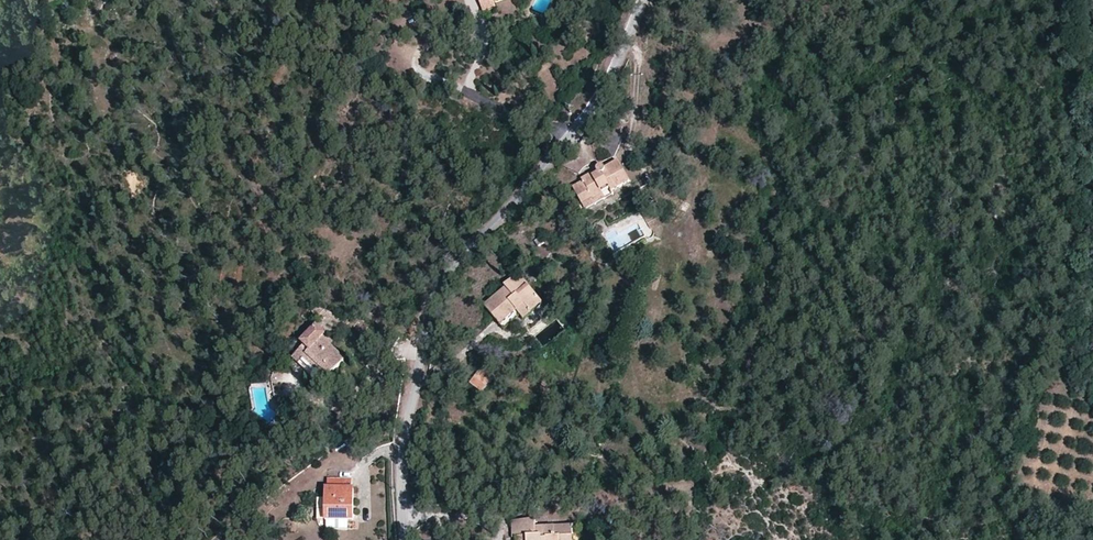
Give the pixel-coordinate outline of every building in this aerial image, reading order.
[(490,2),(489,0),(476,0),(481,13),(493,8),(491,2),(490,2)] [(633,127),(614,138),(622,151),(641,140),(633,127)] [(613,185),(616,190),(633,181),(623,160),(610,167),(605,165),(604,165),(601,167),(601,171),(585,179),(585,182),(577,185),(583,202),(604,193),(603,190),(613,185)] [(617,194),(616,190),(613,185),(603,190),(604,193),(583,202),(581,204),(584,210),(617,194)] [(524,307),(530,315),(543,306),(519,276),(505,286),(507,288),(484,306),(500,326),(524,307)] [(523,321),(530,315),(524,307),(500,326),(503,330),(520,317),(523,321)] [(316,308),(312,312),(317,318),(320,316),(322,311),(316,308)] [(330,319),(332,314),(322,311),(320,316),(330,319)] [(344,359),(329,344),(321,337),(323,334),(315,326),(300,342),(303,345),(292,357),(297,362),(302,357),(313,367),(326,379),(344,359)] [(323,334),(321,337),(329,344),(332,341),(323,334)] [(313,367),(302,357),(297,362),(308,372),(313,367)] [(481,371),(470,386),(482,395),(493,380),(481,371)] [(327,488),(325,488),(325,522),(327,522),(342,522),(353,523),(353,488),(351,488),(351,481),(327,480),(327,488)] [(573,528),(537,529),(537,523),(513,524),(514,539),(518,539),(523,539),(574,539),(573,528)]
